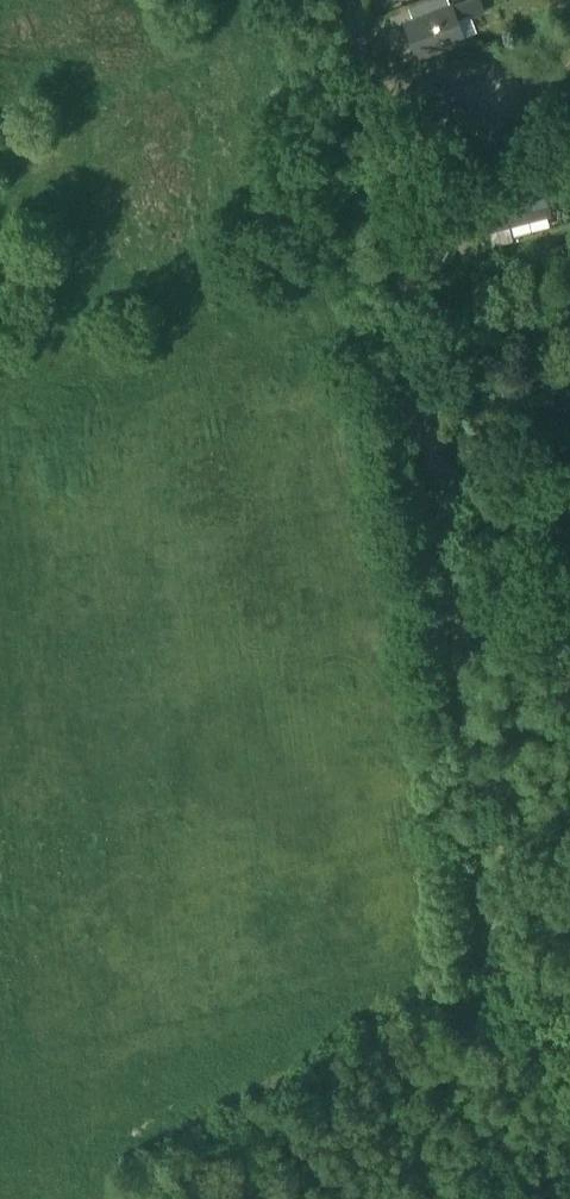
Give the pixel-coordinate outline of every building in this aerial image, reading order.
[(449,7),(450,10),(454,21),(482,10),(479,0),(469,0),(449,7)] [(449,7),(419,19),(420,21),(450,10),(449,7)] [(454,21),(450,10),(420,21),(419,19),(406,23),(418,55),(461,39),(454,21)] [(431,131),(436,158),(501,146),(495,118),(466,123),(458,125),(452,96),(461,95),(460,93),(425,100),(431,131)] [(458,125),(466,123),(461,95),(452,96),(458,125)] [(537,175),(516,180),(521,199),(542,194),(537,175)] [(514,201),(521,199),(516,180),(486,188),(494,220),(517,214),(514,201)] [(494,220),(486,188),(472,192),(480,223),(494,220)] [(514,201),(517,214),(494,220),(480,223),(483,233),(508,226),(548,216),(542,194),(521,199),(514,201)] [(508,226),(483,233),(486,246),(511,239),(508,226)] [(569,346),(569,312),(561,314),(569,346)] [(364,426),(367,444),(379,442),(376,424),(364,426)]
